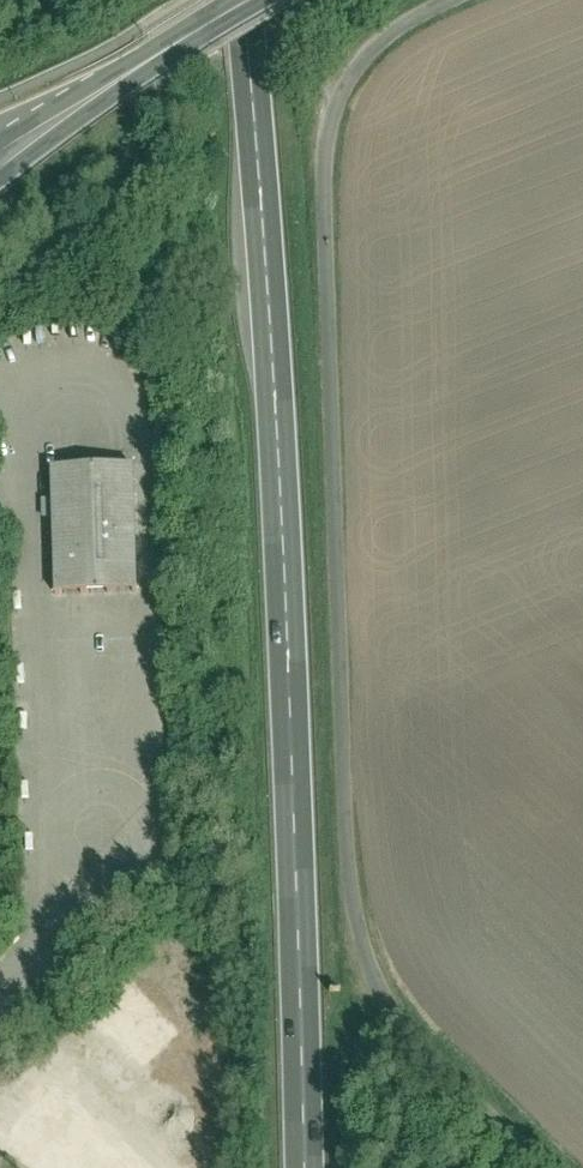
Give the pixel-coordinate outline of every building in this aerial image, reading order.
[(133,461),(50,462),(53,589),(136,587),(133,461)]
